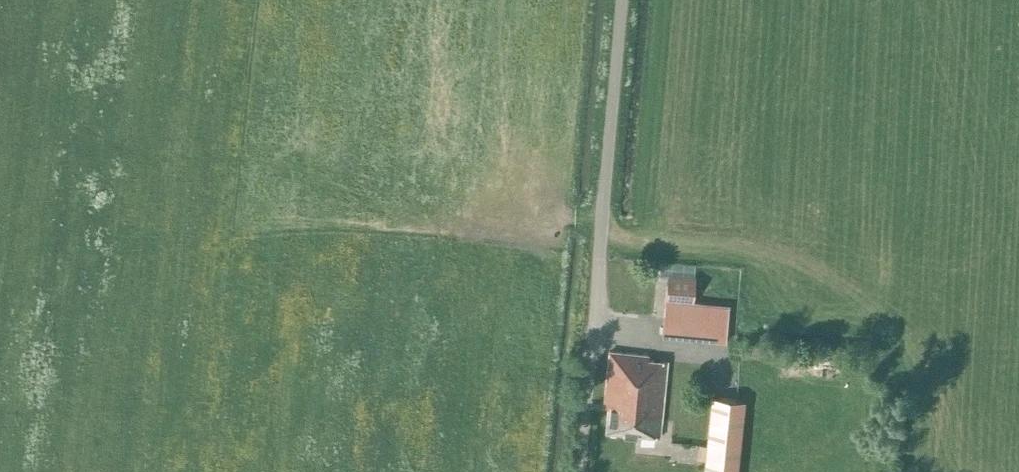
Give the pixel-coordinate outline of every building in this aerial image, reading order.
[(729,303),(692,300),(694,277),(666,275),(662,335),(726,340),(729,303)] [(604,405),(662,410),(667,360),(648,358),(649,354),(610,350),(604,405)] [(744,399),(712,395),(702,471),(735,471),(744,399)] [(660,435),(662,410),(608,405),(606,429),(660,435)]
